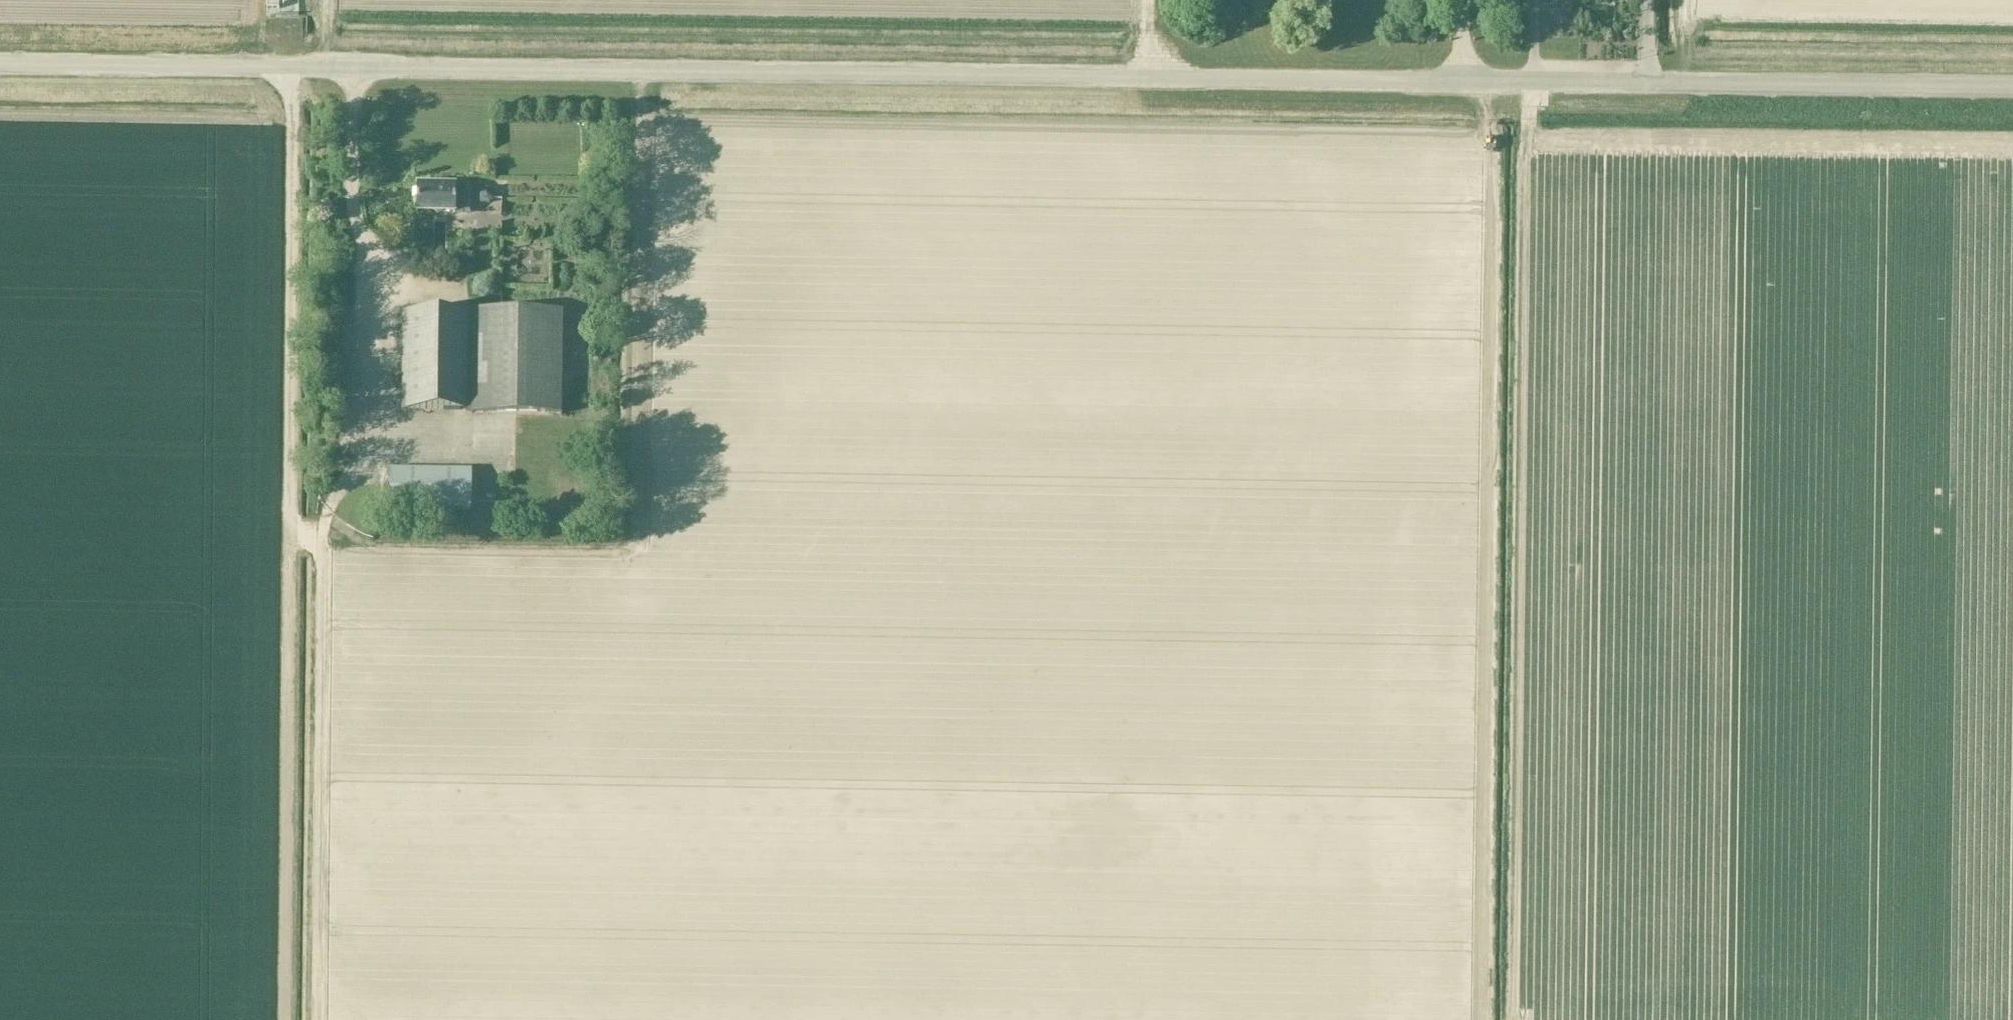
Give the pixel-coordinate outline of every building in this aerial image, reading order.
[(267,10),(279,10),(279,0),(267,0),(267,10)] [(467,208),(467,188),(455,188),(455,187),(417,187),(417,215),(455,215),(455,208),(467,208)] [(562,315),(473,314),(403,314),(402,410),(561,412),(562,315)] [(471,513),(471,470),(389,469),(389,512),(471,513)]
